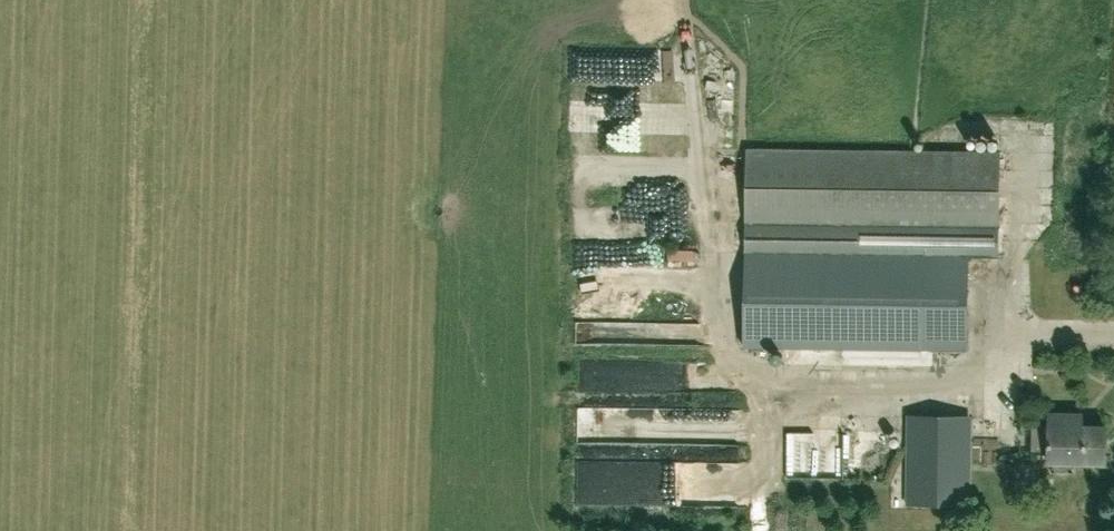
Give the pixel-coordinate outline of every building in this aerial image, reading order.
[(998,257),(999,225),(1000,152),(747,148),(744,347),(968,350),(969,257),(998,257)] [(675,238),(674,259),(699,261),(700,239),(675,238)] [(594,324),(590,341),(603,344),(608,327),(594,324)] [(909,414),(907,504),(907,505),(970,506),(971,415),(909,414)] [(1105,463),(1106,426),(1104,426),(1078,426),(1078,416),(1081,416),(1081,414),(1049,414),(1049,425),(1031,424),(1031,454),(1048,454),(1048,462),(1050,462),(1050,461),(1052,461),(1052,472),(1073,473),(1073,462),(1104,462),(1104,463),(1105,463)] [(850,454),(873,461),(879,442),(856,435),(850,454)]
